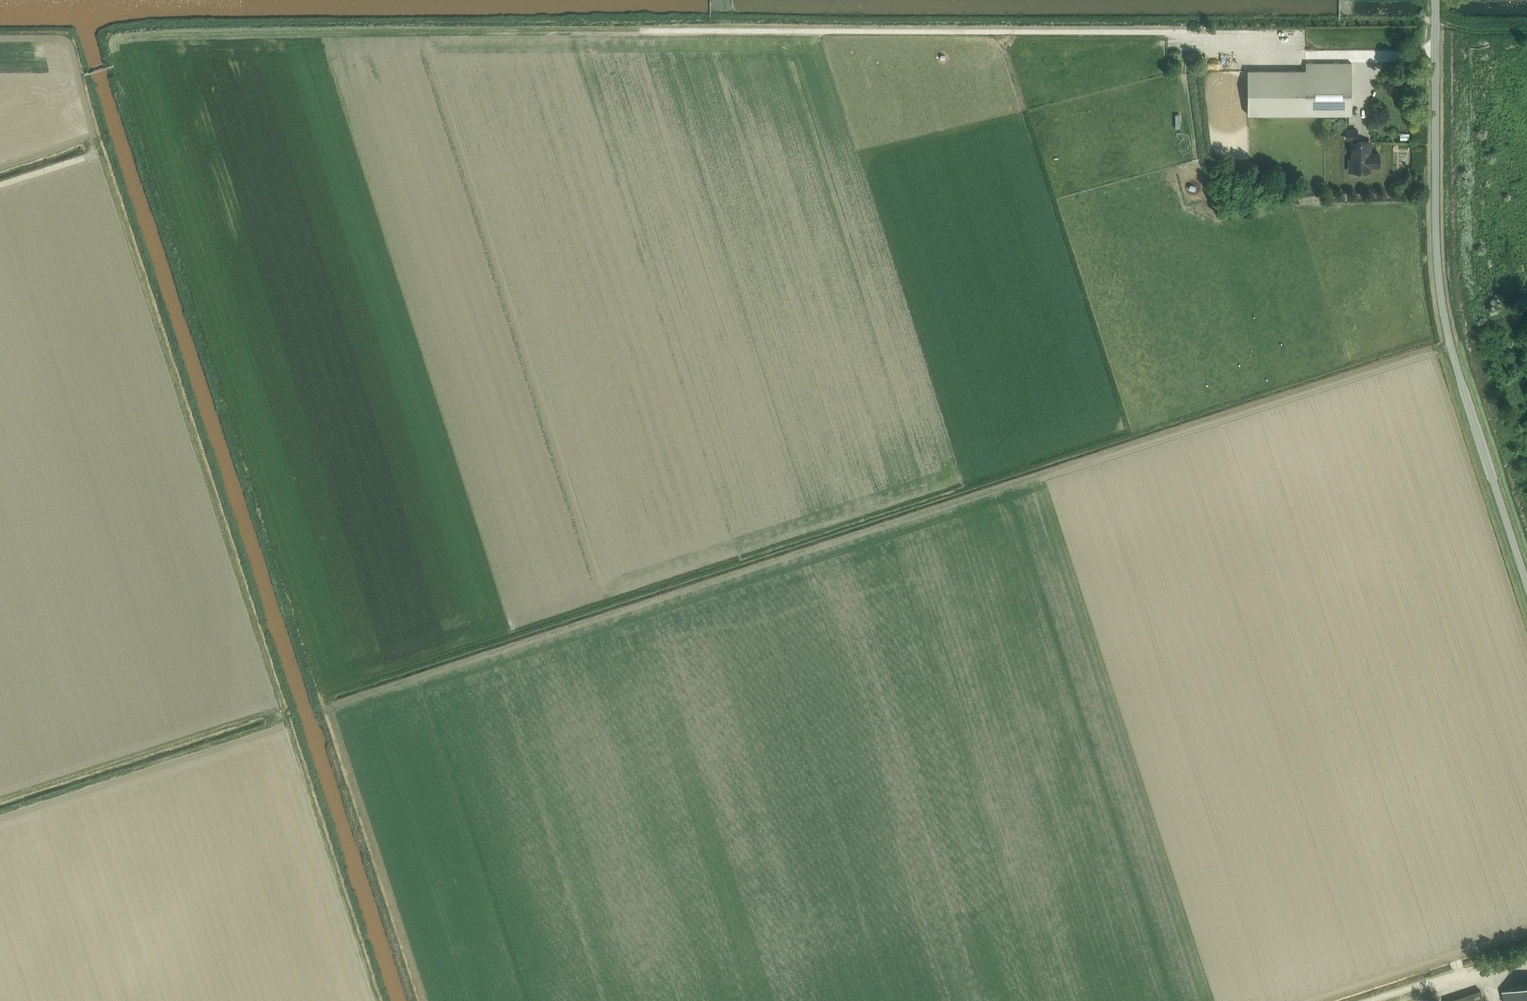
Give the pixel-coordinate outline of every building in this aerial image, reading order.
[(1351,115),(1351,63),(1306,63),(1306,71),(1248,71),(1248,115),(1351,115)] [(1379,166),(1379,154),(1371,154),(1370,151),(1368,151),(1368,142),(1356,142),(1356,139),(1357,139),(1357,131),(1346,131),(1346,139),(1352,139),(1352,142),(1352,160),(1355,160),(1355,171),(1352,171),(1352,172),(1369,172),(1369,166),(1379,166)] [(1501,992),(1504,1000),(1526,1000),(1526,984),(1501,992)] [(1480,990),(1447,1000),(1483,1000),(1480,990)]
